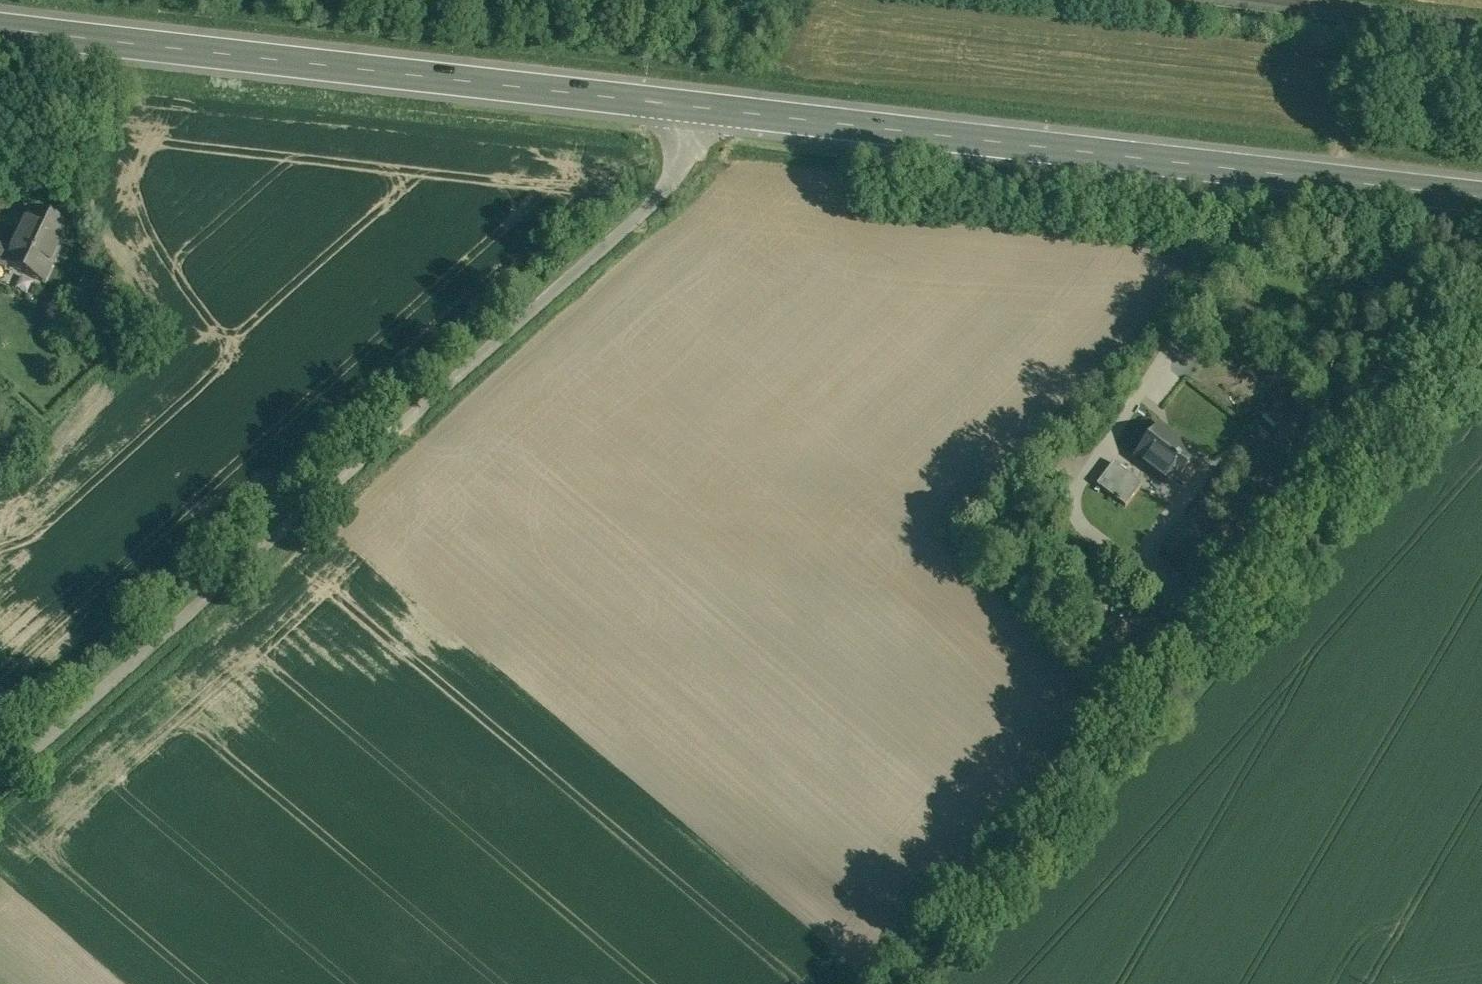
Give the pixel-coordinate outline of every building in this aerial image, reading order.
[(29,210),(23,224),(25,225),(12,253),(0,248),(0,270),(5,273),(7,268),(42,284),(68,229),(29,210)] [(1123,449),(1160,487),(1191,457),(1154,419),(1123,449)] [(1153,496),(1116,464),(1094,490),(1144,534),(1155,522),(1149,517),(1153,513),(1145,506),(1153,496)]
